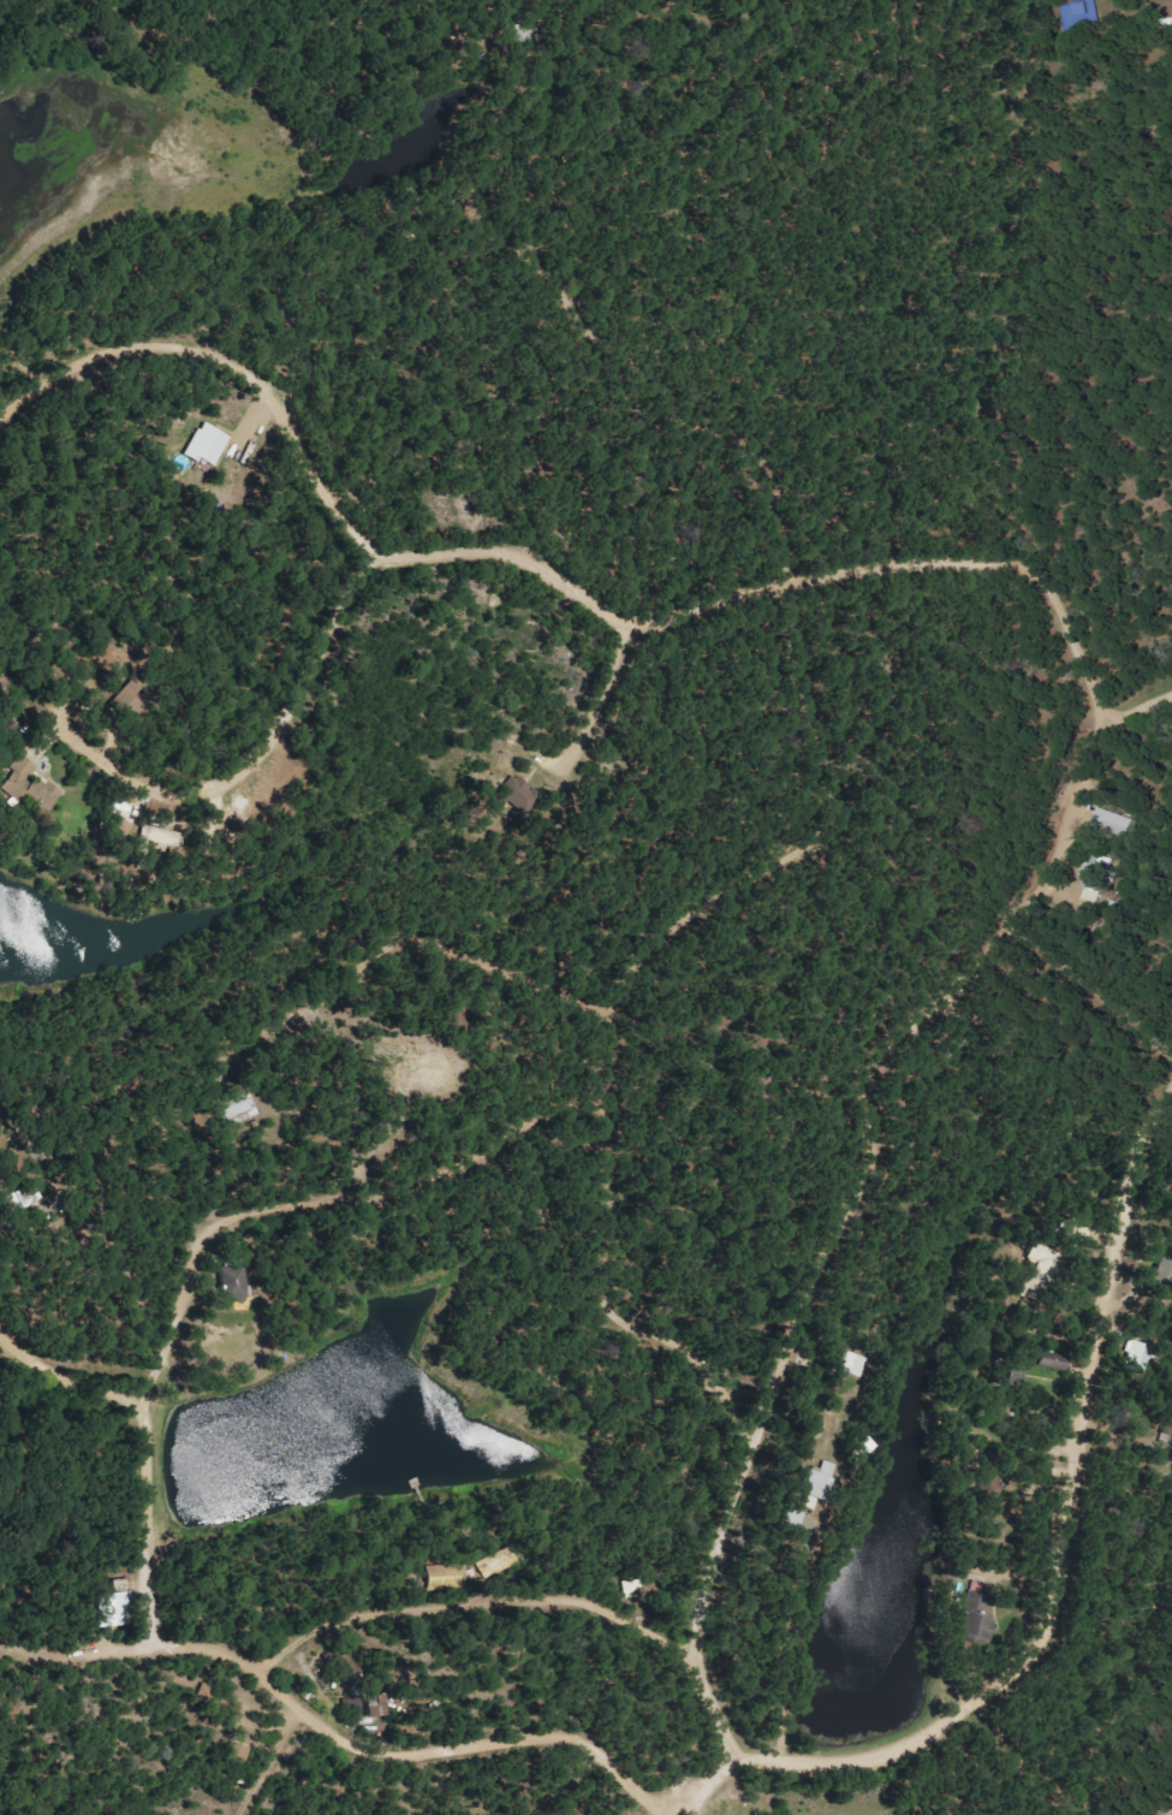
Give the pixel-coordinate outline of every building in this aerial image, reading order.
[(232,437),(203,421),(186,453),(215,468),(232,437)] [(66,793),(38,777),(28,795),(55,811),(66,793)] [(1134,820),(1098,808),(1092,827),(1127,839),(1134,820)] [(1112,859),(1092,853),(1077,908),(1096,914),(1112,859)] [(223,1299),(247,1298),(245,1266),(222,1267),(223,1299)] [(1147,1371),(1152,1347),(1128,1341),(1123,1366),(1147,1371)] [(838,1369),(862,1378),(869,1359),(845,1350),(838,1369)] [(838,1466),(826,1461),(821,1473),(806,1468),(798,1492),(825,1501),(838,1466)] [(645,1597),(644,1580),(626,1581),(627,1598),(645,1597)] [(988,1594),(965,1591),(958,1641),(989,1645),(993,1617),(985,1616),(988,1594)]
